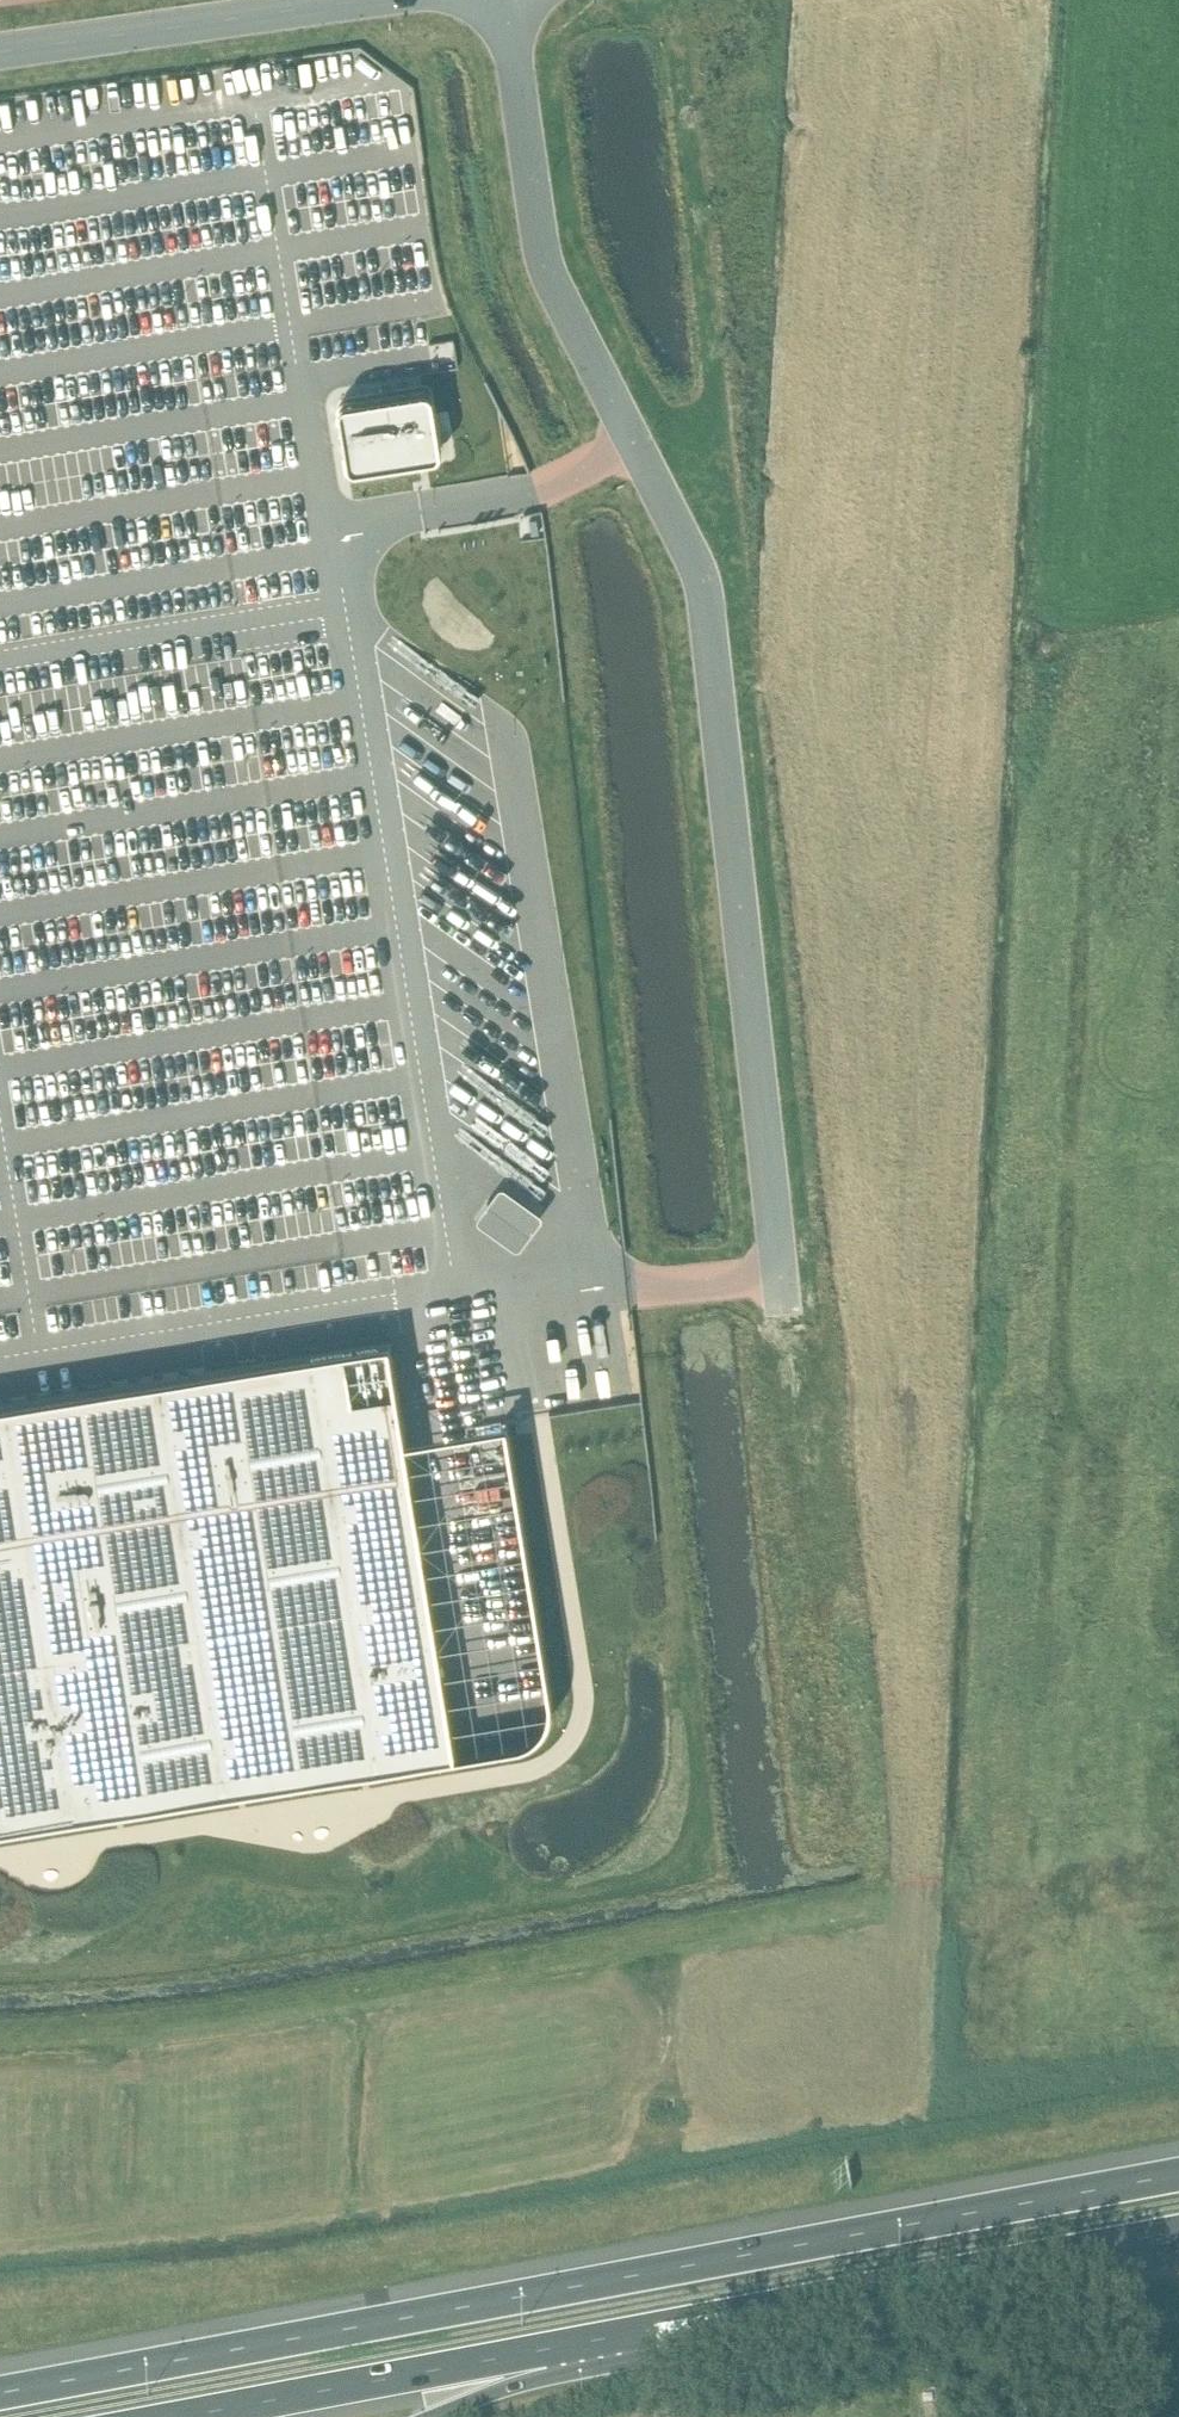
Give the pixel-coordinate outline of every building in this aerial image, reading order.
[(440,370),(346,384),(356,453),(450,440),(440,370)] [(454,1749),(403,1435),(388,1337),(0,1400),(0,1823),(454,1749)]
